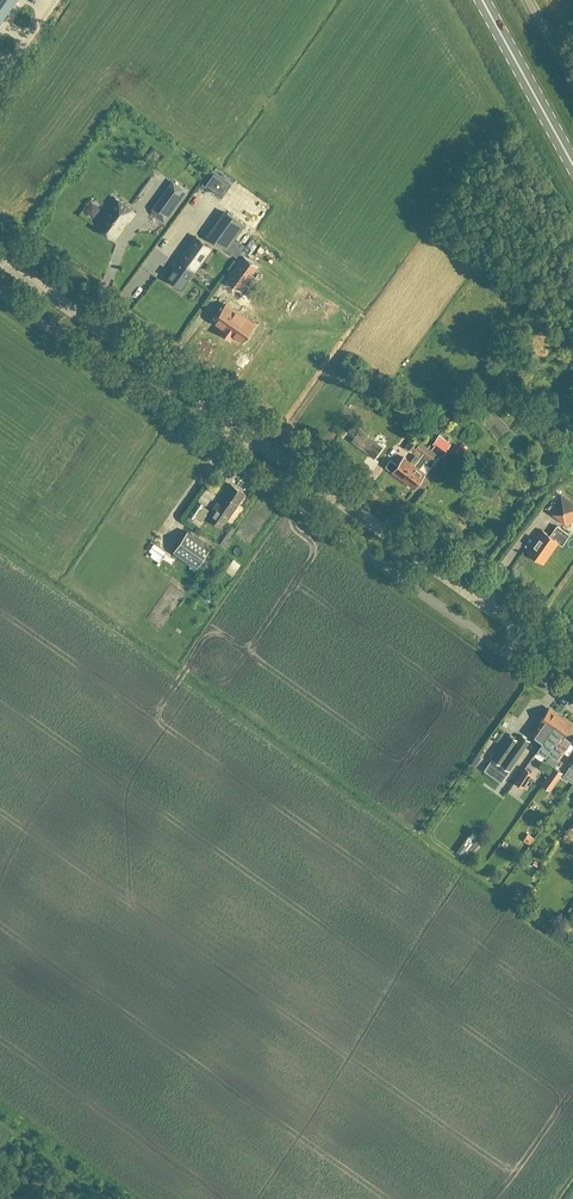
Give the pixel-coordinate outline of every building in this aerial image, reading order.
[(17,0),(0,0),(0,24),(17,0)] [(212,173),(203,185),(206,187),(206,188),(214,195),(215,194),(221,198),(230,185),(212,173)] [(115,198),(108,207),(111,209),(108,213),(106,212),(96,226),(114,240),(124,227),(122,225),(125,221),(128,223),(135,213),(118,200),(115,198)] [(164,222),(173,210),(160,201),(151,213),(164,222)] [(227,212),(210,237),(228,249),(245,224),(227,212)] [(191,278),(212,249),(195,236),(173,266),(175,267),(168,277),(182,287),(189,277),(191,278)] [(240,290),(251,274),(257,267),(244,257),(227,280),(235,286),(240,290)] [(221,327),(220,329),(228,335),(229,333),(239,340),(251,323),(225,303),(212,320),(221,327)] [(486,387),(481,393),(489,400),(503,385),(497,379),(488,389),(486,387)] [(367,431),(358,442),(381,460),(390,448),(367,431)] [(428,447),(403,480),(414,488),(426,473),(420,468),(424,462),(431,467),(434,463),(436,464),(440,459),(439,458),(440,456),(442,453),(443,455),(451,444),(439,434),(432,442),(436,445),(434,447),(430,445),(428,447)] [(393,472),(403,480),(428,447),(414,436),(406,446),(416,454),(411,461),(404,456),(398,465),(391,460),(386,466),(393,471),(393,472)] [(245,494),(230,484),(209,514),(210,514),(207,518),(222,528),(245,494)] [(572,520),(572,502),(561,493),(548,511),(569,526),(572,520)] [(199,500),(189,514),(195,518),(205,504),(199,500)] [(562,545),(570,534),(557,525),(550,535),(542,530),(542,529),(527,551),(544,563),(559,542),(562,545)] [(211,548),(187,532),(174,551),(198,568),(201,563),(206,566),(212,557),(207,554),(211,548)] [(540,722),(532,734),(543,742),(561,717),(550,708),(540,722)] [(561,717),(543,742),(538,750),(546,756),(549,752),(559,759),(567,748),(560,742),(572,725),(561,717)] [(530,741),(522,735),(518,740),(510,734),(493,759),(509,771),(530,741)] [(562,772),(555,767),(543,785),(550,790),(562,772)] [(533,773),(525,768),(516,782),(523,787),(533,773)]
